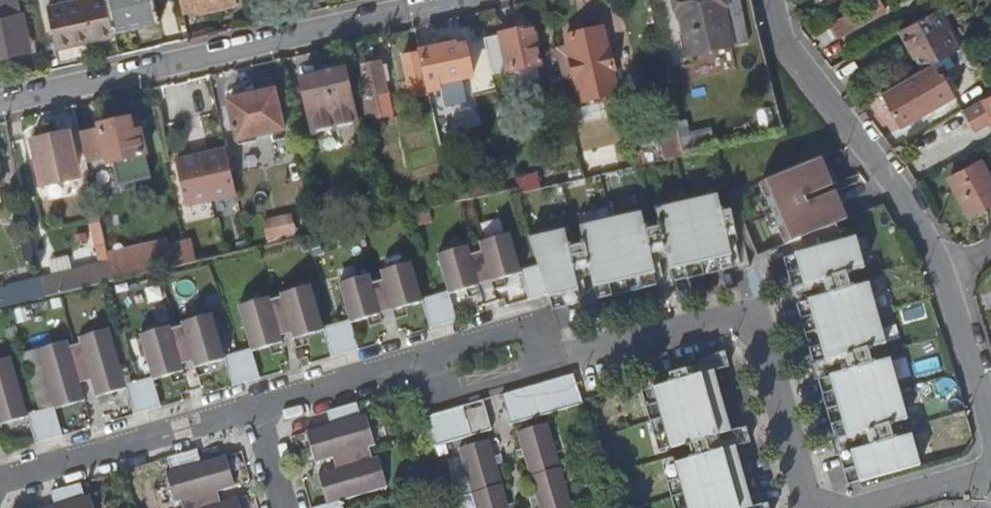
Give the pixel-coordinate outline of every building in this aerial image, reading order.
[(25,51),(22,37),(27,36),(18,0),(0,0),(0,58),(25,51)] [(114,32),(107,0),(81,0),(78,1),(63,4),(63,5),(47,9),(57,50),(73,47),(72,42),(86,39),(88,42),(115,36),(114,32)] [(114,32),(161,21),(156,0),(107,0),(114,32)] [(184,15),(200,12),(200,13),(236,5),(235,0),(180,0),(184,15)] [(680,19),(683,17),(692,58),(734,48),(724,8),(729,7),(727,0),(676,0),(680,19)] [(839,35),(897,3),(896,0),(875,0),(832,23),(839,35)] [(911,50),(922,70),(944,57),(958,49),(949,30),(952,28),(940,6),(897,30),(908,52),(911,50)] [(577,76),(583,102),(618,94),(614,73),(615,73),(610,51),(609,51),(604,29),(568,38),(570,46),(560,48),(567,79),(577,76)] [(487,42),(495,78),(510,75),(513,87),(543,80),(540,68),(541,67),(544,66),(536,30),(502,37),(502,38),(487,42)] [(425,76),(429,93),(443,90),(440,80),(445,78),(446,85),(474,79),(466,46),(458,49),(457,45),(420,54),(425,76)] [(409,80),(425,76),(420,54),(404,59),(409,80)] [(963,92),(944,57),(922,70),(896,85),(901,95),(893,99),(907,124),(963,92)] [(319,133),(354,124),(358,123),(345,70),(339,72),(336,59),(321,63),(324,75),(302,81),(314,134),(319,133)] [(382,67),(386,83),(400,80),(397,64),(382,67)] [(386,83),(382,67),(382,65),(363,68),(370,102),(361,105),(364,120),(373,118),(374,121),(393,118),(386,83)] [(446,85),(449,102),(466,99),(463,82),(446,85)] [(971,106),(982,126),(990,120),(990,94),(971,106)] [(261,95),(248,98),(249,101),(230,105),(239,142),(271,134),(261,95)] [(668,157),(687,153),(679,116),(660,120),(668,157)] [(135,135),(142,133),(139,119),(131,121),(135,135)] [(147,157),(142,133),(135,135),(131,121),(100,128),(101,130),(81,135),(88,165),(96,163),(108,160),(109,166),(144,158),(147,157)] [(65,172),(80,169),(71,135),(33,144),(43,188),(68,182),(65,172)] [(186,208),(237,196),(228,152),(176,164),(186,208)] [(980,160),(950,178),(971,215),(990,204),(990,180),(980,160)] [(775,216),(836,192),(826,166),(765,191),(775,216)] [(65,172),(68,182),(82,179),(80,169),(65,172)] [(836,192),(775,216),(789,251),(811,242),(834,233),(850,227),(836,192)] [(614,221),(586,227),(583,229),(587,247),(580,250),(572,251),(568,232),(533,240),(542,268),(551,298),(552,301),(567,297),(582,294),(576,268),(583,266),(591,265),(597,290),(604,289),(613,287),(628,283),(644,280),(658,277),(653,251),(661,249),(668,247),(673,273),(690,270),(705,266),(720,263),(736,260),(730,234),(731,233),(738,231),(738,230),(734,213),(726,215),(722,196),(691,203),(660,211),(664,230),(656,232),(649,233),(644,214),(614,221)] [(305,215),(265,223),(269,240),(308,232),(305,215)] [(96,250),(106,248),(101,224),(91,227),(96,250)] [(877,445),(879,452),(854,458),(858,474),(861,490),(888,483),(922,474),(913,443),(894,448),(892,441),(890,434),(909,429),(900,398),(891,367),(872,372),(869,365),(867,357),(886,352),(881,334),(877,322),(869,291),(850,297),(848,289),(845,282),(864,276),(860,263),(855,245),(840,250),(834,233),(811,242),(816,257),(800,261),(804,277),(807,285),(809,293),(834,286),(836,293),(838,301),(812,308),(817,324),(821,338),(825,353),(826,356),(829,368),(853,362),(854,361),(857,368),(859,376),(857,376),(833,383),(837,398),(841,413),(845,428),(850,444),(874,438),(877,445)] [(542,268),(523,274),(512,238),(483,247),(485,255),(479,257),(473,259),(471,250),(440,259),(451,294),(437,298),(424,302),(414,267),(385,275),(387,284),(379,286),(375,287),(372,279),(342,287),(353,322),(338,327),(325,331),(313,289),(284,298),(285,301),(278,302),(272,304),(271,301),(241,310),(254,351),(240,355),(227,359),(215,317),(185,326),(186,328),(179,331),(174,332),(174,329),(144,338),(156,379),(141,384),(128,387),(112,331),(83,340),(84,345),(78,348),(72,349),(71,343),(41,352),(57,407),(43,411),(29,416),(13,360),(0,364),(0,423),(1,426),(30,418),(38,446),(65,437),(58,411),(87,402),(81,378),(93,374),(100,398),(129,390),(137,417),(165,409),(157,383),(186,374),(184,367),(196,363),(198,370),(227,361),(236,388),(263,381),(254,353),(283,345),(282,339),(295,335),(297,341),(325,333),(333,361),(361,352),(353,325),(383,316),(396,313),(425,304),(432,331),(459,324),(451,297),(482,288),(493,285),(523,276),(531,303),(551,298),(542,268)] [(167,249),(172,271),(192,267),(187,244),(167,249)] [(110,264),(109,261),(106,248),(96,250),(99,266),(110,264)] [(114,284),(172,271),(167,249),(109,261),(110,264),(114,284)] [(54,277),(73,272),(70,258),(50,262),(54,277)] [(792,281),(804,277),(800,261),(788,265),(792,281)] [(705,266),(690,270),(692,282),(723,275),(720,263),(705,266)] [(43,281),(47,299),(114,284),(110,264),(99,266),(73,272),(54,277),(43,279),(43,281)] [(628,283),(613,287),(615,299),(646,292),(644,280),(628,283)] [(13,308),(47,299),(43,281),(9,289),(9,291),(13,308)] [(13,308),(9,291),(0,293),(0,310),(13,308)] [(554,313),(556,313),(569,310),(567,297),(552,301),(551,301),(554,313)] [(813,357),(825,353),(821,338),(817,324),(805,327),(813,357)] [(665,422),(668,435),(672,450),(690,446),(692,453),(692,454),(694,460),(676,464),(681,481),(685,496),(688,507),(753,507),(745,479),(737,449),(711,456),(709,449),(707,440),(732,434),(724,403),(723,398),(716,372),(690,379),(688,372),(671,376),(673,384),(656,389),(660,405),(664,419),(665,422)] [(555,415),(586,407),(576,377),(503,397),(511,428),(555,415)] [(834,432),(845,428),(841,413),(837,398),(825,402),(834,432)] [(652,422),(653,427),(656,439),(668,435),(665,422),(664,419),(660,405),(648,408),(652,422)] [(342,502),(387,489),(379,460),(373,462),(372,455),(370,450),(375,449),(367,419),(362,420),(358,406),(328,414),(332,428),(308,435),(316,465),(340,458),(343,470),(320,477),(329,506),(323,507),(343,507),(342,502)] [(432,451),(450,445),(493,433),(486,408),(466,414),(464,409),(423,420),(432,451)] [(561,472),(549,427),(518,436),(531,480),(539,507),(571,507),(561,472)] [(503,488),(490,444),(461,453),(460,453),(473,497),(476,507),(509,507),(503,488)] [(239,500),(216,506),(212,495),(236,489),(227,458),(203,465),(200,451),(169,459),(173,474),(168,476),(177,506),(182,504),(183,507),(241,507),(239,500)] [(850,493),(861,490),(858,474),(845,477),(850,493)] [(685,496),(681,481),(668,484),(672,500),(674,507),(688,507),(685,496)] [(92,498),(87,499),(83,485),(52,494),(56,507),(95,507),(92,498)]
